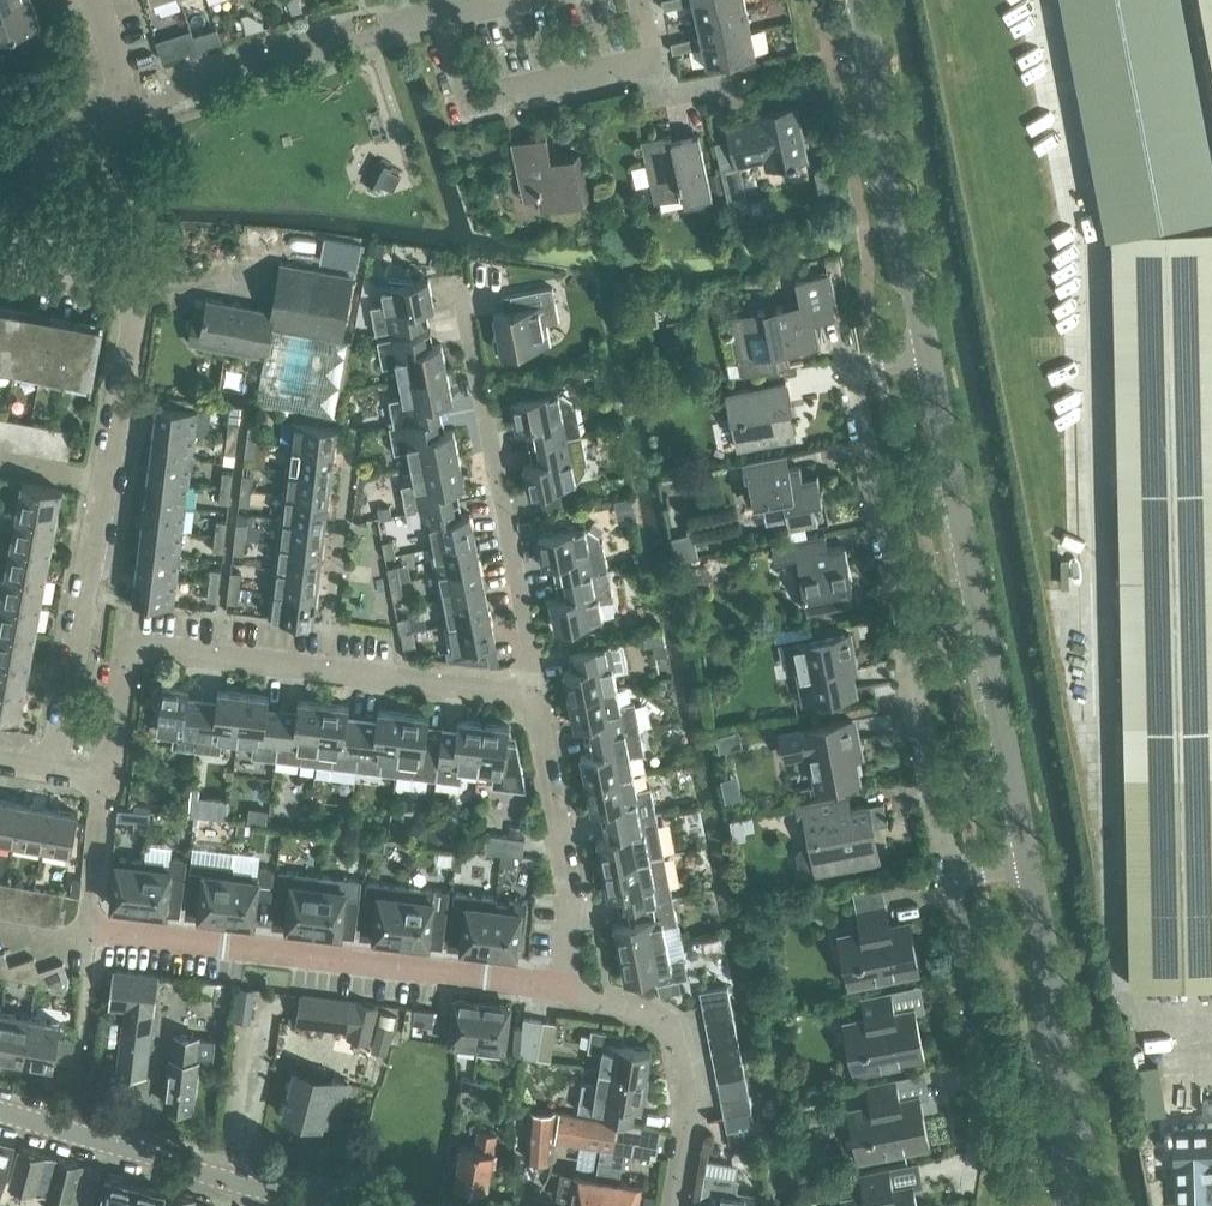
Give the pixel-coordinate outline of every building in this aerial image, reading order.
[(0,3),(0,56),(32,46),(25,26),(40,22),(33,0),(9,0),(0,3)] [(295,14),(305,11),(301,0),(290,0),(295,14)] [(698,19),(748,8),(746,0),(694,0),(694,1),(698,19)] [(1111,233),(1115,233),(1211,231),(1211,176),(1176,0),(1066,0),(1111,233)] [(701,35),(702,40),(753,29),(748,8),(698,19),(701,35)] [(219,30),(223,40),(234,37),(230,27),(219,30)] [(218,29),(195,36),(199,48),(223,40),(219,30),(219,29),(218,29)] [(702,40),(703,45),(707,62),(757,52),(753,29),(702,40)] [(689,48),(703,45),(702,40),(701,35),(687,38),(689,48)] [(674,51),(689,48),(687,38),(672,41),(674,51)] [(170,40),(158,44),(163,59),(175,56),(170,40)] [(728,192),(732,210),(749,206),(740,163),(764,158),(766,166),(808,157),(796,104),(755,113),(755,115),(727,121),(730,137),(716,141),(723,173),(728,192)] [(552,157),(547,132),(511,139),(524,201),(539,198),(540,207),(589,197),(579,151),(552,157)] [(642,138),(655,200),(683,194),(684,201),(712,195),(708,176),(699,133),(672,139),(671,132),(642,138)] [(378,159),(369,177),(384,184),(392,167),(378,159)] [(712,195),(728,192),(723,173),(708,176),(712,195)] [(834,191),(820,193),(823,212),(837,210),(834,191)] [(1115,233),(1132,984),(1211,982),(1211,231),(1115,233)] [(326,236),(322,260),(358,267),(362,245),(362,243),(326,236)] [(370,242),(370,245),(369,255),(383,257),(386,244),(370,242)] [(190,342),(251,352),(265,355),(257,400),(339,415),(352,339),(341,337),(352,276),(280,263),(272,311),(208,300),(205,316),(195,314),(190,342)] [(800,298),(727,312),(736,356),(740,355),(743,371),(781,363),(778,348),(821,339),(817,317),(839,312),(831,272),(829,272),(828,269),(798,275),(798,278),(796,278),(800,298)] [(389,277),(389,283),(380,285),(384,302),(370,305),(375,332),(422,322),(419,307),(433,305),(427,276),(412,279),(389,277)] [(493,312),(501,351),(548,342),(544,321),(558,318),(552,284),(509,293),(512,308),(493,312)] [(15,363),(26,307),(0,302),(0,360),(15,363)] [(15,363),(41,368),(52,312),(26,307),(15,363)] [(41,368),(67,373),(77,316),(52,312),(41,368)] [(77,316),(67,373),(94,378),(104,321),(77,316)] [(396,363),(399,378),(446,369),(441,341),(427,344),(424,330),(430,329),(430,328),(377,338),(382,366),(396,363)] [(584,363),(587,375),(605,370),(602,358),(584,363)] [(389,398),(394,423),(441,414),(438,400),(452,398),(446,369),(399,378),(403,396),(389,398)] [(727,392),(738,448),(794,437),(788,407),(792,407),(787,381),(727,392)] [(530,424),(534,441),(581,432),(575,402),(573,403),(572,398),(561,391),(558,392),(557,388),(511,397),(516,426),(530,424)] [(157,402),(155,426),(194,431),(197,408),(157,402)] [(229,418),(240,420),(241,404),(231,403),(229,418)] [(296,409),(295,419),(334,424),(335,414),(296,409)] [(408,448),(411,464),(458,455),(453,427),(439,430),(436,416),(447,414),(447,413),(441,414),(394,423),(389,424),(395,451),(408,448)] [(12,446),(17,419),(2,416),(0,426),(0,444),(12,446)] [(12,446),(26,449),(31,421),(17,419),(12,446)] [(292,419),(289,444),(334,449),(336,424),(334,424),(295,419),(292,419)] [(229,420),(227,434),(238,436),(240,421),(229,420)] [(26,449),(40,452),(45,424),(31,421),(26,449)] [(249,422),(247,438),(258,440),(260,424),(249,422)] [(40,452),(54,454),(59,426),(45,424),(40,452)] [(59,426),(54,454),(70,457),(70,456),(75,430),(59,426)] [(155,426),(151,451),(191,456),(194,431),(155,426)] [(581,432),(534,441),(538,459),(523,462),(529,491),(576,481),(576,478),(578,477),(585,467),(584,462),(587,462),(581,432)] [(238,436),(227,434),(225,449),(236,451),(238,436)] [(258,440),(247,438),(245,452),(256,454),(258,440)] [(289,444),(287,468),(331,473),(334,449),(289,444)] [(151,451),(148,475),(188,480),(191,456),(151,451)] [(401,484),(406,511),(459,501),(459,499),(453,500),(450,486),(464,483),(458,455),(411,464),(415,481),(401,484)] [(743,462),(746,477),(748,476),(754,501),(763,499),(767,520),(788,516),(790,526),(827,519),(818,473),(802,476),(800,466),(780,469),(778,456),(743,462)] [(287,468),(284,492),(328,497),(331,473),(287,468)] [(223,469),(221,484),(232,485),(234,470),(223,469)] [(243,471),(241,487),(252,488),(254,473),(243,471)] [(148,475),(145,500),(185,505),(188,480),(148,475)] [(23,481),(18,509),(55,516),(60,488),(23,481)] [(232,485),(221,484),(219,499),(230,500),(232,485)] [(252,488),(241,487),(239,501),(250,503),(252,488)] [(284,492),(280,516),(325,522),(328,497),(284,492)] [(145,500),(143,524),(182,528),(185,505),(145,500)] [(377,504),(380,516),(395,513),(392,501),(377,504)] [(426,520),(431,546),(474,537),(469,511),(462,513),(459,501),(406,511),(408,523),(426,520)] [(18,509),(12,536),(50,543),(55,516),(18,509)] [(280,516),(277,540),(322,546),(325,522),(280,516)] [(217,517),(215,532),(226,534),(228,519),(217,517)] [(237,520),(235,536),(246,537),(248,521),(237,520)] [(143,524),(139,549),(179,553),(182,528),(143,524)] [(557,559),(561,576),(608,567),(602,538),(600,538),(599,533),(588,527),(585,527),(585,524),(538,533),(543,562),(557,559)] [(226,534),(215,532),(213,548),(224,549),(226,534)] [(828,547),(826,534),(771,545),(774,560),(796,556),(807,611),(852,601),(845,570),(850,569),(845,543),(828,547)] [(12,536),(7,565),(45,573),(50,543),(12,536)] [(246,537),(235,536),(233,550),(244,552),(246,537)] [(431,546),(436,571),(480,563),(474,537),(431,546)] [(383,540),(385,554),(396,552),(392,538),(383,540)] [(277,540),(275,565),(319,570),(322,546),(277,540)] [(139,549),(136,573),(176,578),(179,553),(139,549)] [(694,564),(690,569),(692,580),(697,583),(708,581),(711,577),(709,566),(705,562),(694,564)] [(436,571),(442,597),(484,588),(480,563),(436,571)] [(388,566),(391,580),(400,578),(397,564),(388,566)] [(7,565),(2,594),(39,601),(45,573),(7,565)] [(275,565),(272,589),(316,595),(319,570),(275,565)] [(211,567),(209,582),(219,583),(221,569),(211,567)] [(608,567),(561,576),(564,594),(551,597),(556,626),(603,616),(602,613),(605,612),(602,599),(612,598),(614,597),(608,567)] [(231,570),(229,584),(239,585),(240,571),(231,570)] [(176,578),(136,573),(133,598),(173,602),(176,578)] [(400,578),(391,580),(394,595),(403,593),(400,578)] [(219,583),(209,582),(207,597),(217,598),(219,583)] [(239,585),(229,584),(228,599),(237,600),(239,585)] [(442,597),(446,622),(490,613),(484,588),(442,597)] [(316,595),(272,589),(268,614),(313,620),(316,595)] [(0,604),(0,624),(34,630),(39,601),(2,594),(0,604)] [(490,613),(446,622),(451,646),(445,647),(447,657),(490,661),(486,641),(495,639),(490,613)] [(397,616),(400,631),(410,629),(408,614),(397,616)] [(29,658),(34,630),(0,624),(0,652),(29,658)] [(653,631),(655,642),(665,639),(663,628),(653,631)] [(849,631),(781,645),(785,664),(796,662),(803,699),(856,689),(851,667),(856,666),(849,631)] [(565,667),(571,696),(617,686),(613,669),(627,666),(623,640),(569,650),(570,652),(576,650),(578,664),(565,667)] [(23,688),(29,658),(0,652),(0,684),(23,688)] [(172,744),(196,747),(201,702),(187,701),(189,684),(163,681),(160,703),(157,702),(156,716),(158,716),(157,728),(173,730),(172,744)] [(0,684),(0,712),(18,716),(23,688),(0,684)] [(590,720),(593,735),(639,726),(634,698),(620,701),(617,686),(571,696),(576,722),(590,720)] [(222,735),(238,738),(243,691),(218,688),(216,704),(201,702),(196,747),(220,750),(222,735)] [(252,754),(276,756),(281,712),(267,710),(269,694),(243,691),(238,738),(253,740),(252,754)] [(276,756),(316,761),(324,700),(299,697),(296,714),(281,712),(276,756)] [(316,761),(356,766),(361,722),(347,720),(349,703),(324,700),(316,761)] [(381,769),(396,771),(404,710),(378,707),(376,724),(361,722),(356,766),(381,769)] [(396,771),(436,776),(442,732),(427,730),(429,713),(404,710),(396,771)] [(462,765),(478,767),(483,720),(458,717),(456,733),(442,732),(436,776),(460,779),(462,765)] [(852,744),(857,743),(852,718),(782,732),(786,754),(811,749),(817,783),(857,776),(852,744)] [(483,720),(478,767),(494,769),(492,782),(527,786),(517,740),(507,739),(509,723),(483,720)] [(582,751),(588,780),(634,771),(630,754),(644,751),(639,726),(593,735),(595,748),(582,751)] [(740,728),(719,732),(722,747),(743,743),(740,728)] [(607,804),(610,820),(656,811),(650,783),(636,786),(634,771),(588,780),(593,806),(607,804)] [(847,808),(844,793),(796,803),(799,819),(804,818),(810,844),(801,846),(796,852),(799,864),(805,868),(814,866),(815,872),(873,861),(865,826),(874,825),(888,822),(883,801),(870,804),(847,808)] [(15,839),(22,801),(0,797),(0,836),(15,839)] [(128,809),(136,810),(150,811),(151,804),(135,802),(136,799),(129,798),(128,809)] [(15,839),(42,843),(49,806),(22,801),(15,839)] [(49,806),(42,843),(71,848),(78,811),(49,806)] [(251,806),(249,818),(268,821),(270,809),(251,806)] [(150,811),(136,810),(135,818),(150,820),(151,811),(150,811)] [(599,835),(604,865),(665,853),(661,835),(656,811),(610,820),(612,832),(599,835)] [(335,820),(334,830),(348,831),(350,816),(343,815),(335,820)] [(300,816),(299,825),(308,826),(309,817),(300,816)] [(239,818),(237,830),(253,832),(254,820),(239,818)] [(355,819),(353,832),(365,833),(367,820),(355,819)] [(412,838),(429,840),(431,823),(414,821),(412,838)] [(512,825),(511,834),(522,835),(523,827),(512,825)] [(431,841),(449,843),(451,828),(432,826),(431,841)] [(485,850),(502,852),(517,854),(524,855),(526,837),(487,832),(485,850)] [(371,836),(369,846),(385,848),(386,838),(371,836)] [(517,854),(502,852),(500,862),(515,864),(517,854)] [(624,888),(626,905),(673,896),(668,867),(665,853),(604,865),(609,891),(624,888)] [(146,858),(119,855),(113,902),(112,903),(140,907),(146,858)] [(188,857),(172,855),(171,861),(146,858),(140,907),(167,910),(168,909),(167,909),(170,886),(184,887),(188,857)] [(233,863),(192,858),(189,888),(203,890),(200,913),(199,914),(228,917),(233,863)] [(275,868),(259,866),(258,871),(234,869),(235,863),(233,863),(228,917),(255,921),(255,919),(254,919),(257,896),(272,898),(275,868)] [(321,873),(280,868),(276,898),(291,900),(288,923),(287,923),(287,925),(315,928),(321,873)] [(359,908),(363,878),(321,873),(315,928),(342,931),(343,930),(342,930),(345,907),(359,908)] [(409,884),(367,879),(364,909),(378,911),(376,934),(375,934),(374,935),(402,939),(409,884)] [(20,883),(6,881),(0,913),(14,915),(20,883)] [(34,886),(20,883),(14,915),(28,918),(34,886)] [(447,919),(450,889),(409,884),(402,939),(430,942),(430,940),(429,940),(432,917),(447,919)] [(48,889),(34,886),(28,918),(42,921),(48,889)] [(63,891),(48,889),(42,921),(57,923),(63,891)] [(496,894),(455,889),(451,919),(466,921),(463,944),(462,944),(462,946),(490,949),(496,894)] [(497,900),(498,894),(496,894),(490,949),(517,952),(518,951),(517,951),(520,926),(525,927),(529,898),(511,896),(510,902),(497,900)] [(615,920),(621,950),(667,941),(663,923),(678,920),(673,896),(626,905),(629,917),(615,920)] [(861,932),(842,936),(852,983),(915,970),(906,923),(890,926),(886,902),(856,908),(861,932)] [(667,941),(621,950),(626,976),(654,971),(656,980),(689,973),(684,952),(670,955),(667,941)] [(7,974),(10,964),(3,950),(0,952),(0,973),(7,974)] [(7,974),(37,980),(39,969),(34,956),(10,964),(7,974)] [(39,969),(37,980),(66,985),(68,974),(63,961),(39,969)] [(158,973),(116,968),(112,1004),(127,1005),(119,1068),(147,1072),(158,973)] [(700,987),(703,1002),(731,996),(728,982),(700,987)] [(848,1022),(857,1069),(920,1057),(911,1010),(896,1013),(891,990),(862,996),(866,1019),(848,1022)] [(357,1001),(301,994),(298,1023),(349,1029),(347,1036),(370,1041),(378,1006),(357,1001)] [(703,1002),(706,1017),(734,1011),(731,996),(703,1002)] [(483,1001),(456,998),(455,999),(456,999),(451,1041),(477,1044),(476,1050),(478,1050),(483,1001)] [(511,1005),(483,1001),(478,1050),(504,1053),(510,1006),(511,1006),(511,1005)] [(23,1058),(31,1015),(0,1009),(0,1011),(0,1054),(23,1058)] [(415,1009),(414,1022),(431,1024),(433,1011),(415,1009)] [(706,1017),(709,1032),(737,1026),(734,1011),(706,1017)] [(522,1054),(522,1052),(538,1055),(544,1016),(525,1013),(524,1026),(516,1025),(514,1054),(522,1054)] [(31,1015),(23,1058),(52,1064),(60,1020),(31,1015)] [(373,1049),(389,1053),(396,1027),(379,1023),(373,1049)] [(603,1049),(600,1065),(647,1073),(651,1045),(623,1040),(625,1031),(592,1025),(589,1046),(603,1049)] [(709,1032),(712,1047),(740,1041),(737,1026),(709,1032)] [(172,1056),(166,1102),(192,1105),(197,1059),(196,1059),(196,1056),(215,1058),(217,1039),(198,1037),(198,1034),(176,1032),(173,1056),(172,1056)] [(740,1041),(712,1047),(715,1062),(743,1056),(740,1041)] [(715,1062),(718,1077),(745,1071),(743,1056),(715,1062)] [(647,1073),(600,1065),(597,1081),(583,1079),(578,1106),(632,1115),(632,1114),(625,1113),(628,1099),(642,1102),(644,1091),(647,1091),(649,1077),(646,1077),(647,1073)] [(718,1077),(721,1096),(749,1091),(745,1071),(718,1077)] [(293,1073),(283,1114),(323,1124),(324,1119),(338,1123),(348,1081),(333,1078),(332,1083),(293,1073)] [(475,1078),(463,1076),(461,1085),(473,1088),(475,1078)] [(873,1105),(853,1110),(863,1157),(925,1144),(916,1097),(901,1100),(896,1077),(868,1082),(873,1105)] [(487,1080),(475,1078),(473,1088),(486,1090),(487,1080)] [(721,1096),(724,1112),(752,1106),(749,1091),(721,1096)] [(610,1163),(618,1117),(556,1106),(532,1104),(527,1151),(552,1154),(554,1137),(575,1140),(576,1133),(586,1135),(602,1138),(598,1161),(595,1177),(563,1171),(559,1195),(569,1197),(568,1205),(603,1205),(610,1163)] [(752,1106),(724,1112),(727,1126),(744,1123),(755,1121),(752,1106)] [(603,1205),(638,1205),(641,1184),(618,1180),(621,1165),(624,1165),(628,1142),(636,1144),(635,1150),(656,1153),(661,1124),(618,1117),(610,1163),(603,1205)] [(1139,1121),(1137,1121),(1142,1158),(1145,1158),(1145,1156),(1142,1156),(1142,1151),(1161,1148),(1160,1120),(1139,1123),(1139,1121)] [(744,1123),(727,1126),(730,1141),(746,1138),(744,1123)] [(1174,1124),(1176,1163),(1177,1205),(1211,1205),(1211,1123),(1174,1124)] [(454,1182),(488,1188),(497,1132),(478,1129),(475,1146),(461,1143),(454,1182)] [(4,1176),(13,1145),(0,1141),(0,1175),(4,1176)] [(9,1182),(47,1193),(57,1156),(19,1145),(9,1182)] [(57,1156),(47,1193),(91,1205),(100,1172),(101,1168),(57,1156)] [(810,1161),(795,1164),(798,1179),(814,1175),(810,1161)] [(889,1166),(860,1172),(864,1196),(846,1199),(848,1205),(912,1205),(909,1187),(894,1190),(889,1166)] [(756,1194),(737,1190),(740,1176),(705,1170),(699,1205),(754,1205),(756,1194)] [(135,1182),(105,1174),(96,1205),(129,1205),(135,1182)] [(824,1179),(806,1183),(809,1198),(827,1194),(824,1179)] [(129,1205),(160,1205),(164,1190),(135,1182),(129,1205)] [(210,1204),(196,1201),(198,1193),(172,1187),(170,1191),(167,1205),(209,1205),(210,1204)]
